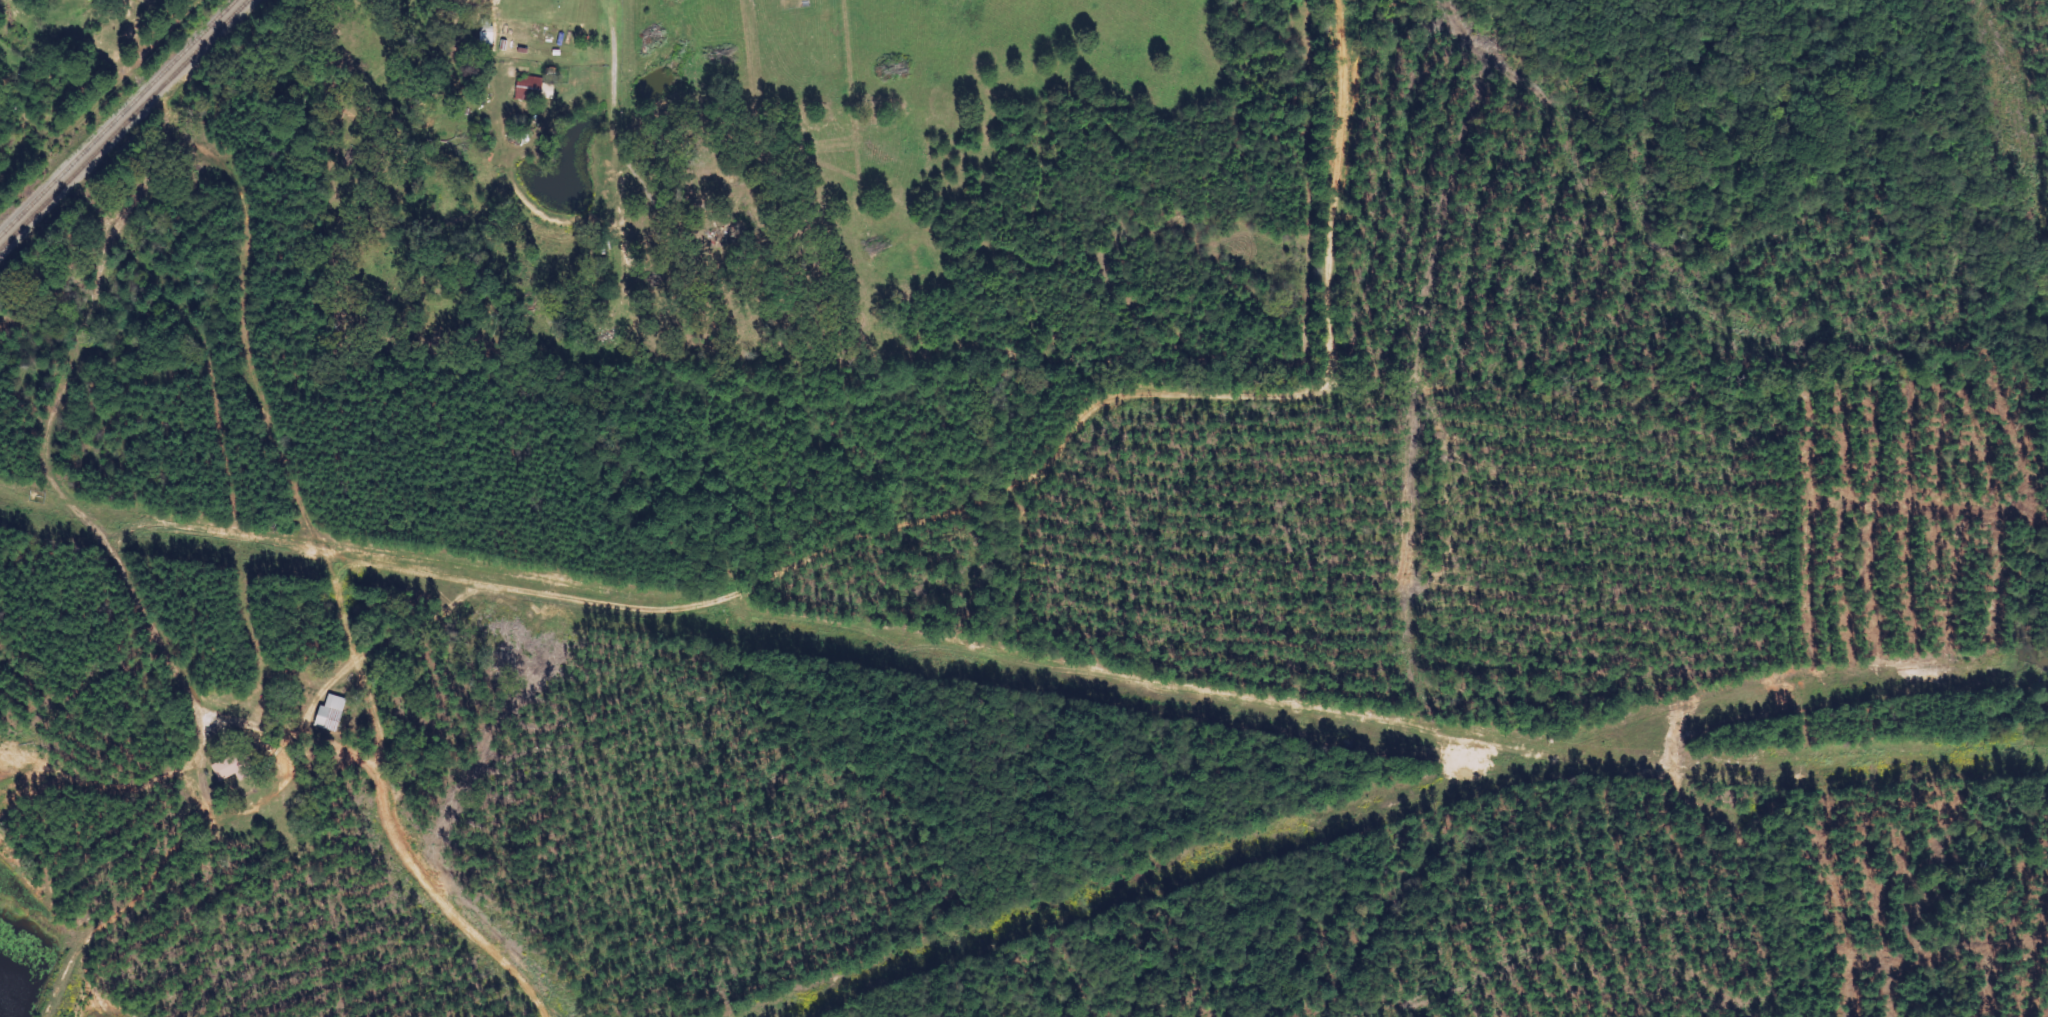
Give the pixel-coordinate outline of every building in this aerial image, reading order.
[(492,45),(493,19),(479,19),(478,45),(492,45)] [(344,699),(326,694),(322,707),(316,706),(310,726),(334,733),(344,699)]
